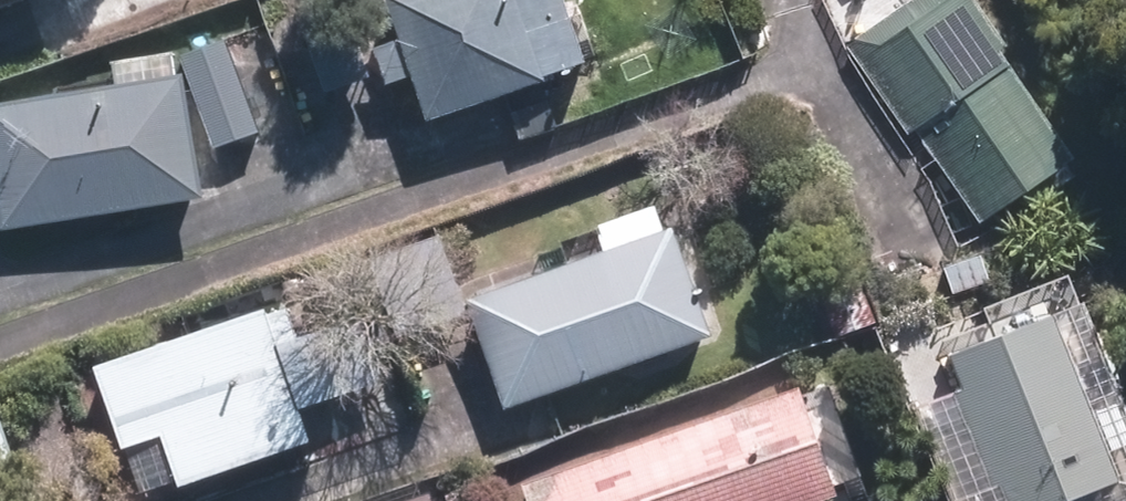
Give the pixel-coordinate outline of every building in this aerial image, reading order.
[(421,125),(542,84),(541,81),(582,67),(560,0),(379,0),(421,125)] [(967,0),(906,0),(841,45),(906,137),(908,135),(973,227),(1069,160),(995,53),(1001,49),(967,0)] [(230,34),(179,52),(214,150),(265,131),(230,34)] [(179,75),(0,104),(0,233),(199,200),(179,75)] [(597,254),(464,302),(504,411),(706,337),(658,208),(589,233),(597,254)] [(437,241),(370,260),(392,336),(459,317),(437,241)] [(308,440),(264,316),(128,364),(173,488),(308,440)] [(1042,317),(932,364),(946,396),(912,410),(951,500),(1065,500),(1112,481),(1042,317)] [(523,490),(527,500),(811,500),(825,496),(789,395),(523,490)]
